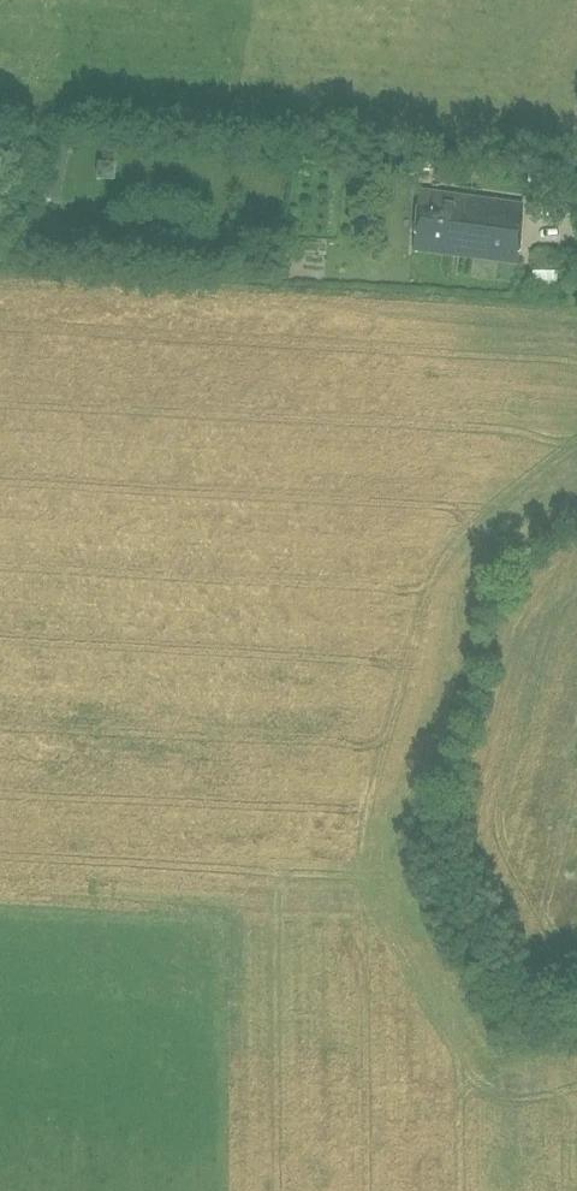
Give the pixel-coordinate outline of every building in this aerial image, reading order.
[(515,263),(523,204),(420,190),(412,250),(515,263)]
